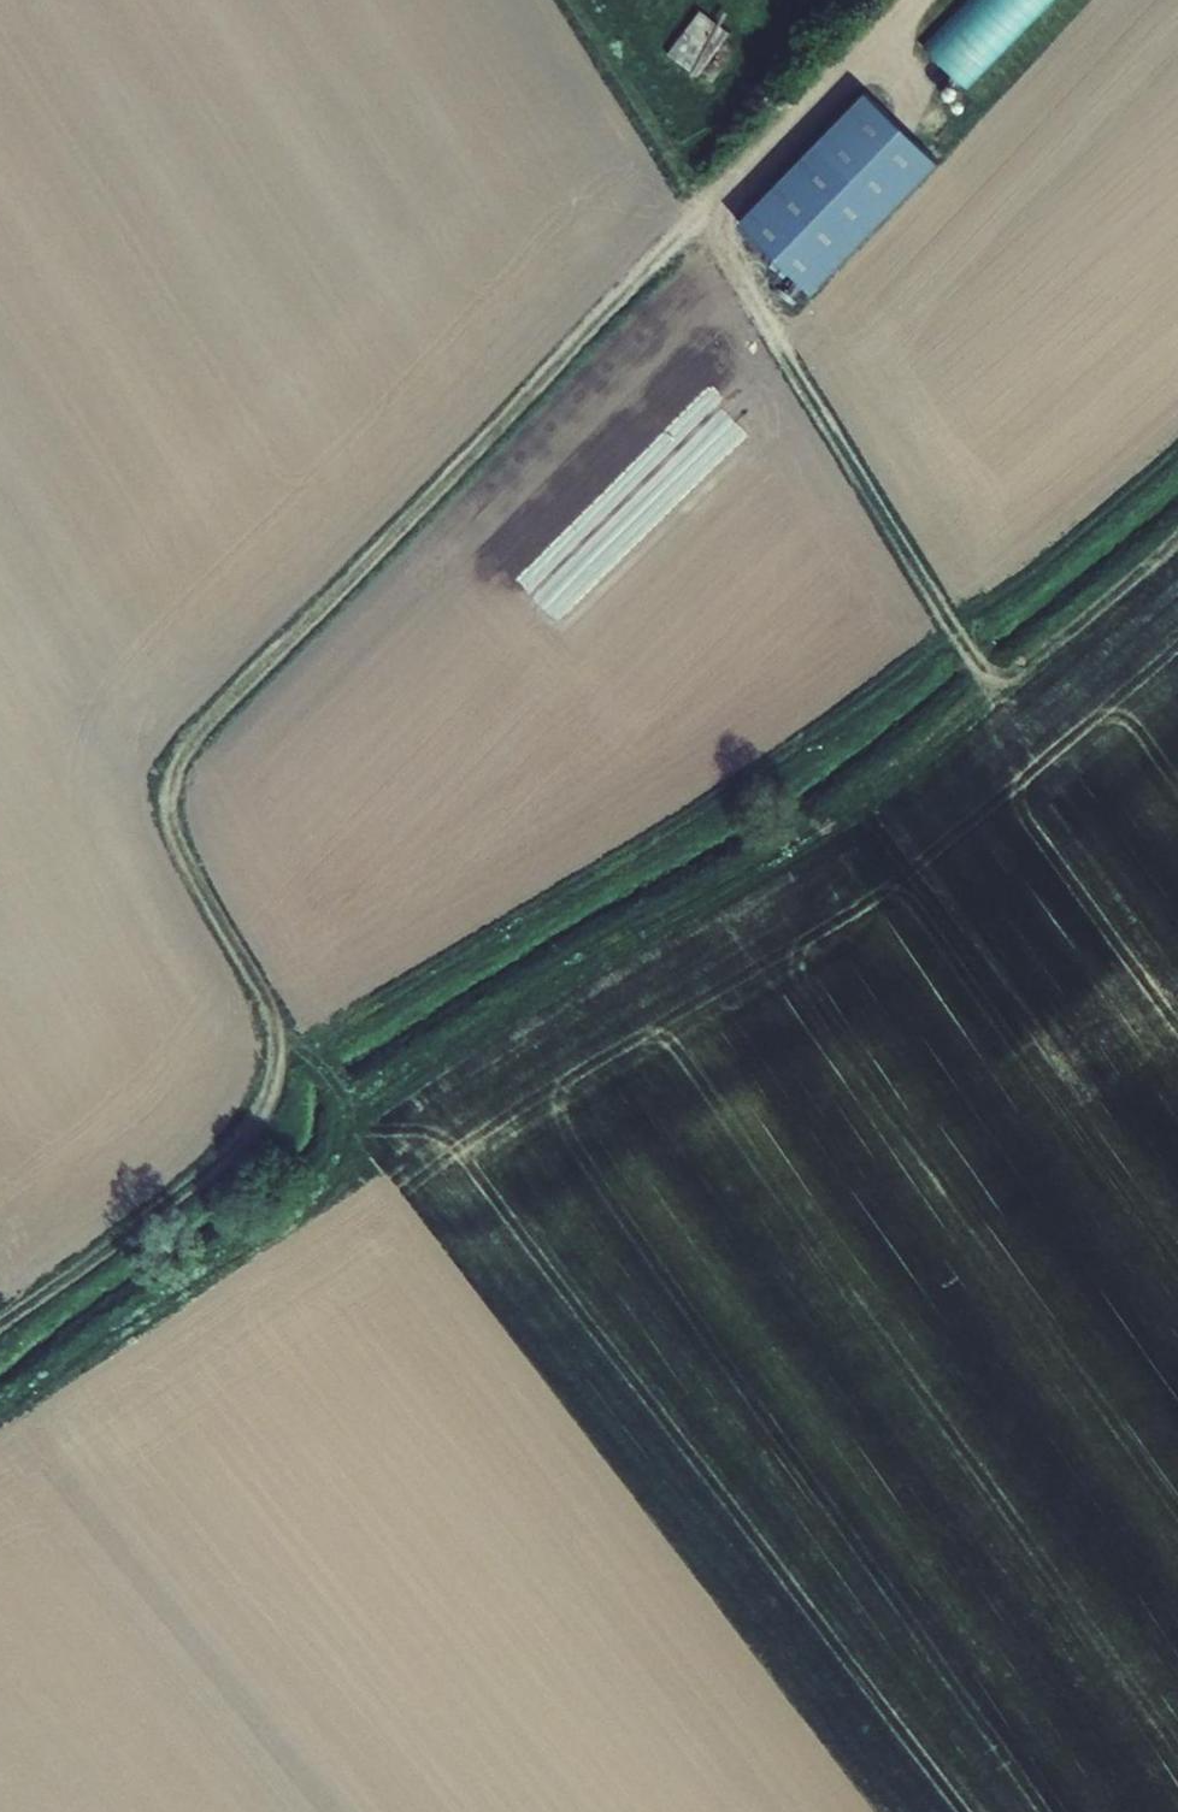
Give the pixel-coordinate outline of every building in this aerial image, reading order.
[(924,56),(966,96),(1056,0),(977,0),(924,56)] [(690,68),(715,22),(693,10),(668,57),(690,68)] [(935,155),(864,91),(741,217),(811,288),(935,155)]
